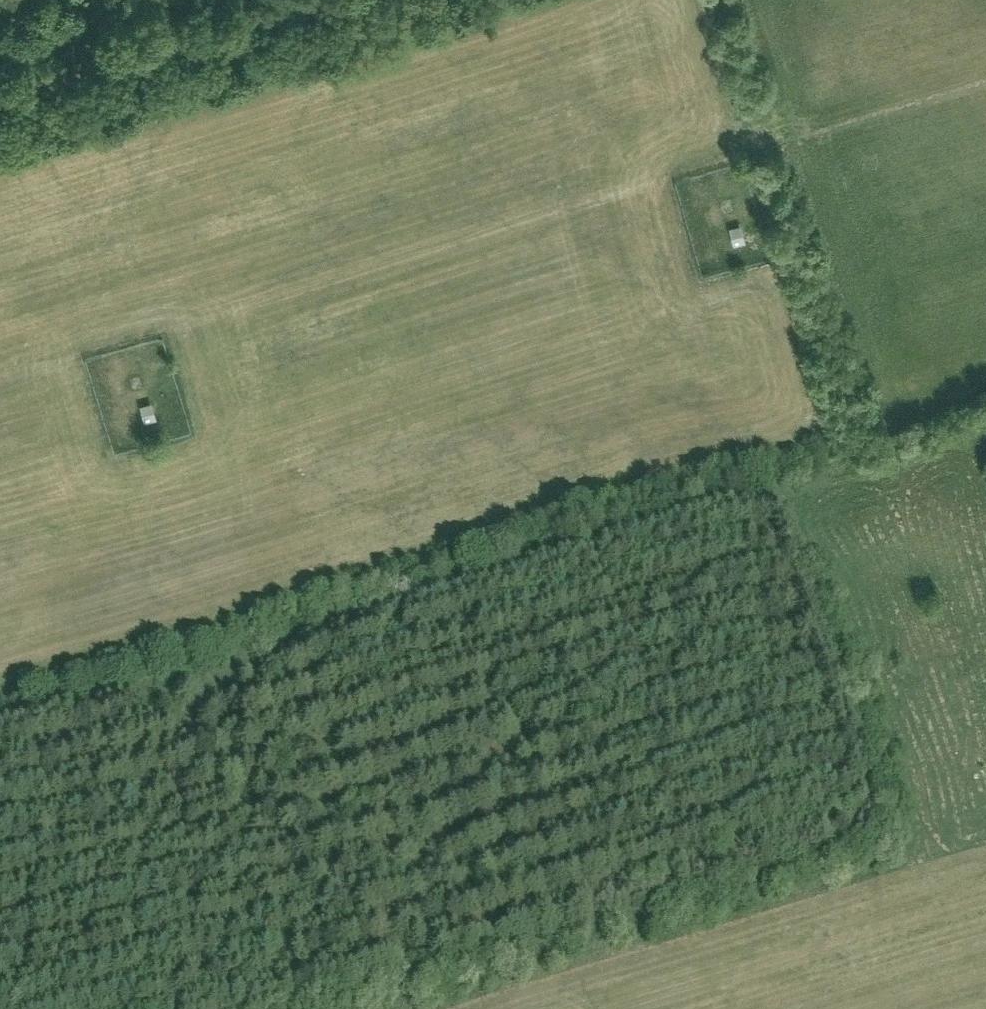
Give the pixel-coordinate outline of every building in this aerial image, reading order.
[(740,222),(728,223),(730,241),(743,239),(740,222)] [(149,399),(137,402),(141,418),(154,414),(149,399)]
